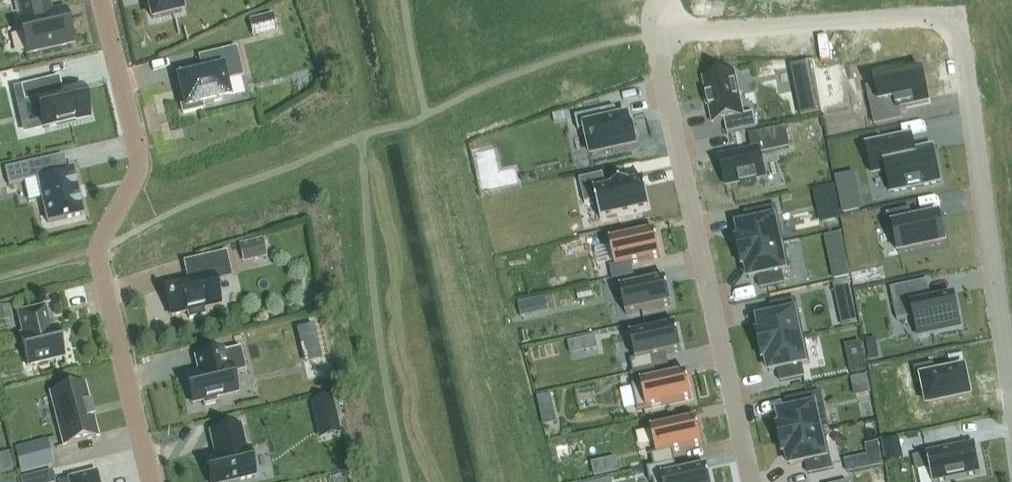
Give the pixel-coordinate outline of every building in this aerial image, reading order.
[(24,19),(19,20),(27,54),(73,44),(65,10),(51,13),(48,0),(19,0),(24,19)] [(155,24),(184,17),(180,0),(149,0),(155,24)] [(273,14),(248,20),(252,37),(277,31),(273,14)] [(204,109),(203,105),(230,98),(226,81),(244,77),(237,49),(202,58),(205,74),(181,80),(185,97),(181,98),(185,113),(204,109)] [(878,86),(869,88),(877,125),(904,119),(902,108),(931,101),(924,70),(908,74),(907,66),(875,73),(878,86)] [(734,74),(703,81),(712,125),(724,122),(727,136),(756,129),(753,114),(744,116),(734,74)] [(58,79),(22,87),(25,102),(37,99),(44,128),(89,117),(82,86),(61,91),(58,79)] [(616,108),(576,117),(579,131),(586,129),(592,156),(637,147),(633,128),(631,129),(628,118),(618,120),(616,108)] [(894,138),(866,144),(873,174),(887,171),(891,193),(940,182),(933,148),(898,156),(894,138)] [(480,191),(563,170),(556,145),(473,167),(480,191)] [(758,182),(757,178),(766,177),(760,150),(721,159),(727,185),(741,182),(742,185),(758,182)] [(10,186),(39,179),(49,223),(85,215),(75,170),(47,176),(44,161),(6,169),(10,186)] [(606,174),(582,179),(587,204),(599,202),(603,220),(653,209),(647,180),(631,184),(631,182),(615,186),(615,187),(609,189),(606,174)] [(844,213),(860,210),(857,198),(841,201),(844,213)] [(741,240),(738,240),(741,253),(785,243),(779,218),(771,219),(768,208),(745,213),(747,225),(739,227),(741,240)] [(893,226),(899,254),(946,244),(940,216),(913,222),(911,209),(886,215),(889,227),(893,226)] [(615,263),(610,265),(613,279),(634,274),(632,261),(661,255),(656,230),(610,240),(615,263)] [(243,264),(267,258),(262,239),(238,244),(243,264)] [(785,243),(741,253),(744,266),(747,265),(750,278),(759,276),(761,288),(785,283),(782,271),(790,269),(785,243)] [(232,276),(227,254),(187,264),(191,280),(166,286),(173,317),(190,313),(191,319),(207,316),(206,309),(222,306),(216,280),(232,276)] [(634,274),(613,279),(616,292),(621,291),(627,315),(672,305),(667,280),(637,286),(634,274)] [(930,281),(893,289),(899,320),(916,317),(920,335),(962,326),(956,298),(940,301),(939,296),(933,297),(930,281)] [(762,332),(759,333),(762,346),(805,336),(799,310),(791,312),(788,300),(765,306),(768,317),(759,319),(762,332)] [(10,306),(0,308),(0,323),(12,320),(10,306)] [(46,309),(17,316),(29,366),(66,357),(59,328),(51,330),(46,309)] [(636,358),(631,359),(634,373),(655,368),(653,356),(682,349),(676,324),(631,334),(636,358)] [(805,336),(762,346),(764,358),(767,358),(770,371),(779,369),(782,381),(805,375),(802,364),(811,362),(805,336)] [(248,373),(242,350),(215,356),(218,370),(187,377),(193,406),(204,404),(204,407),(219,404),(218,400),(238,396),(234,376),(248,373)] [(928,406),(970,397),(964,370),(936,376),(934,364),(914,369),(918,385),(924,384),(928,406)] [(655,368),(634,373),(637,387),(642,386),(647,410),(693,399),(687,374),(658,381),(655,368)] [(96,443),(83,391),(49,399),(62,451),(96,443)] [(782,425),(779,426),(782,438),(826,429),(820,403),(811,405),(809,393),(785,398),(788,410),(779,412),(782,425)] [(657,453),(652,454),(655,468),(676,463),(674,451),(703,444),(697,419),(652,429),(657,453)] [(211,481),(236,481),(255,477),(248,448),(246,449),(241,426),(210,434),(210,435),(212,434),(217,456),(205,458),(211,481)] [(826,429),(782,438),(785,451),(788,450),(791,463),(799,462),(802,473),(825,468),(823,456),(831,455),(826,429)] [(916,458),(919,470),(930,467),(934,481),(939,481),(983,473),(977,444),(928,454),(928,456),(916,458)] [(33,450),(17,454),(22,473),(55,465),(52,451),(35,456),(33,450)] [(655,468),(658,481),(663,481),(711,481),(708,469),(679,476),(676,463),(655,468)] [(96,474),(61,481),(98,481),(96,474)]
